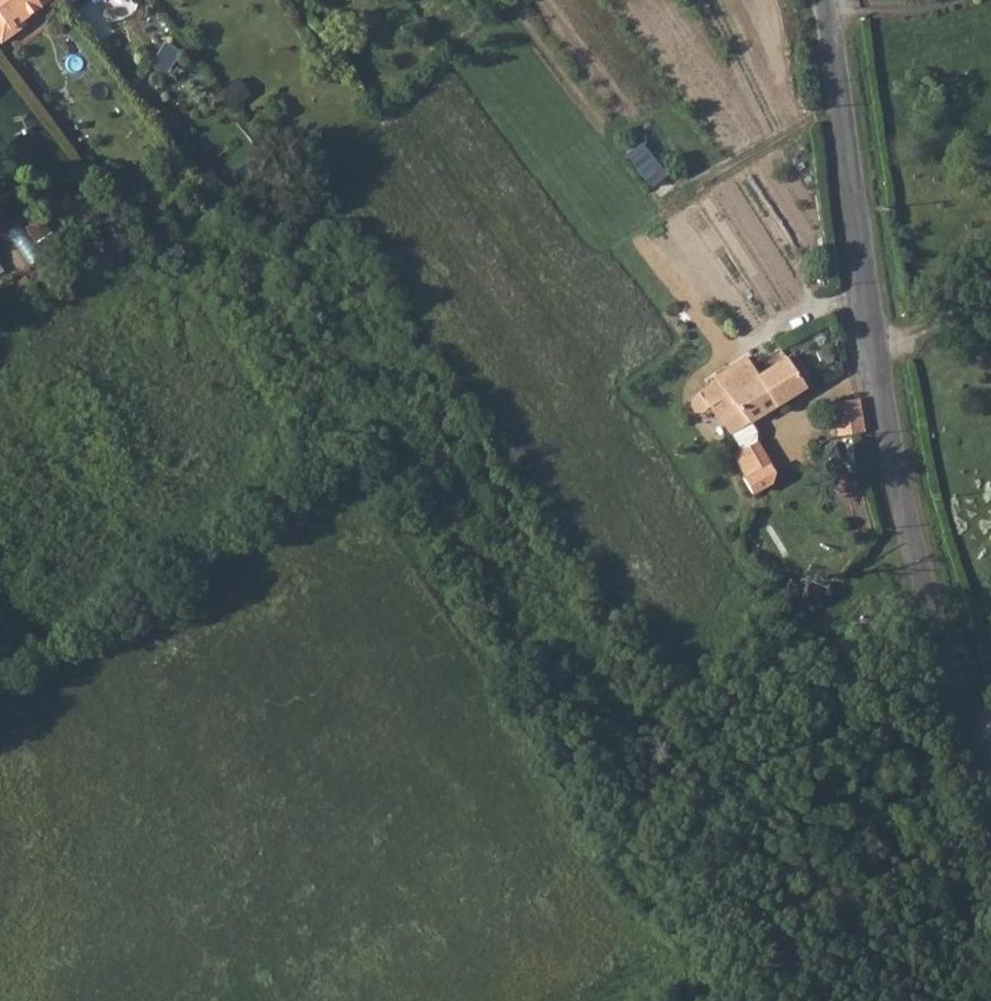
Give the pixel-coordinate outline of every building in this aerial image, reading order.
[(21,20),(48,0),(0,0),(0,36),(21,20)] [(0,36),(0,44),(25,25),(21,20),(0,36)] [(640,144),(625,157),(651,187),(666,174),(640,144)] [(695,400),(702,411),(714,404),(734,432),(751,422),(805,387),(793,368),(786,356),(762,372),(757,376),(747,360),(697,393),(695,400)] [(860,401),(856,401),(832,405),(837,435),(861,431),(865,430),(860,401)] [(759,434),(751,422),(734,432),(747,451),(739,457),(754,477),(774,462),(759,442),(759,434)] [(774,462),(754,477),(750,480),(758,492),(779,477),(780,471),(774,462)]
